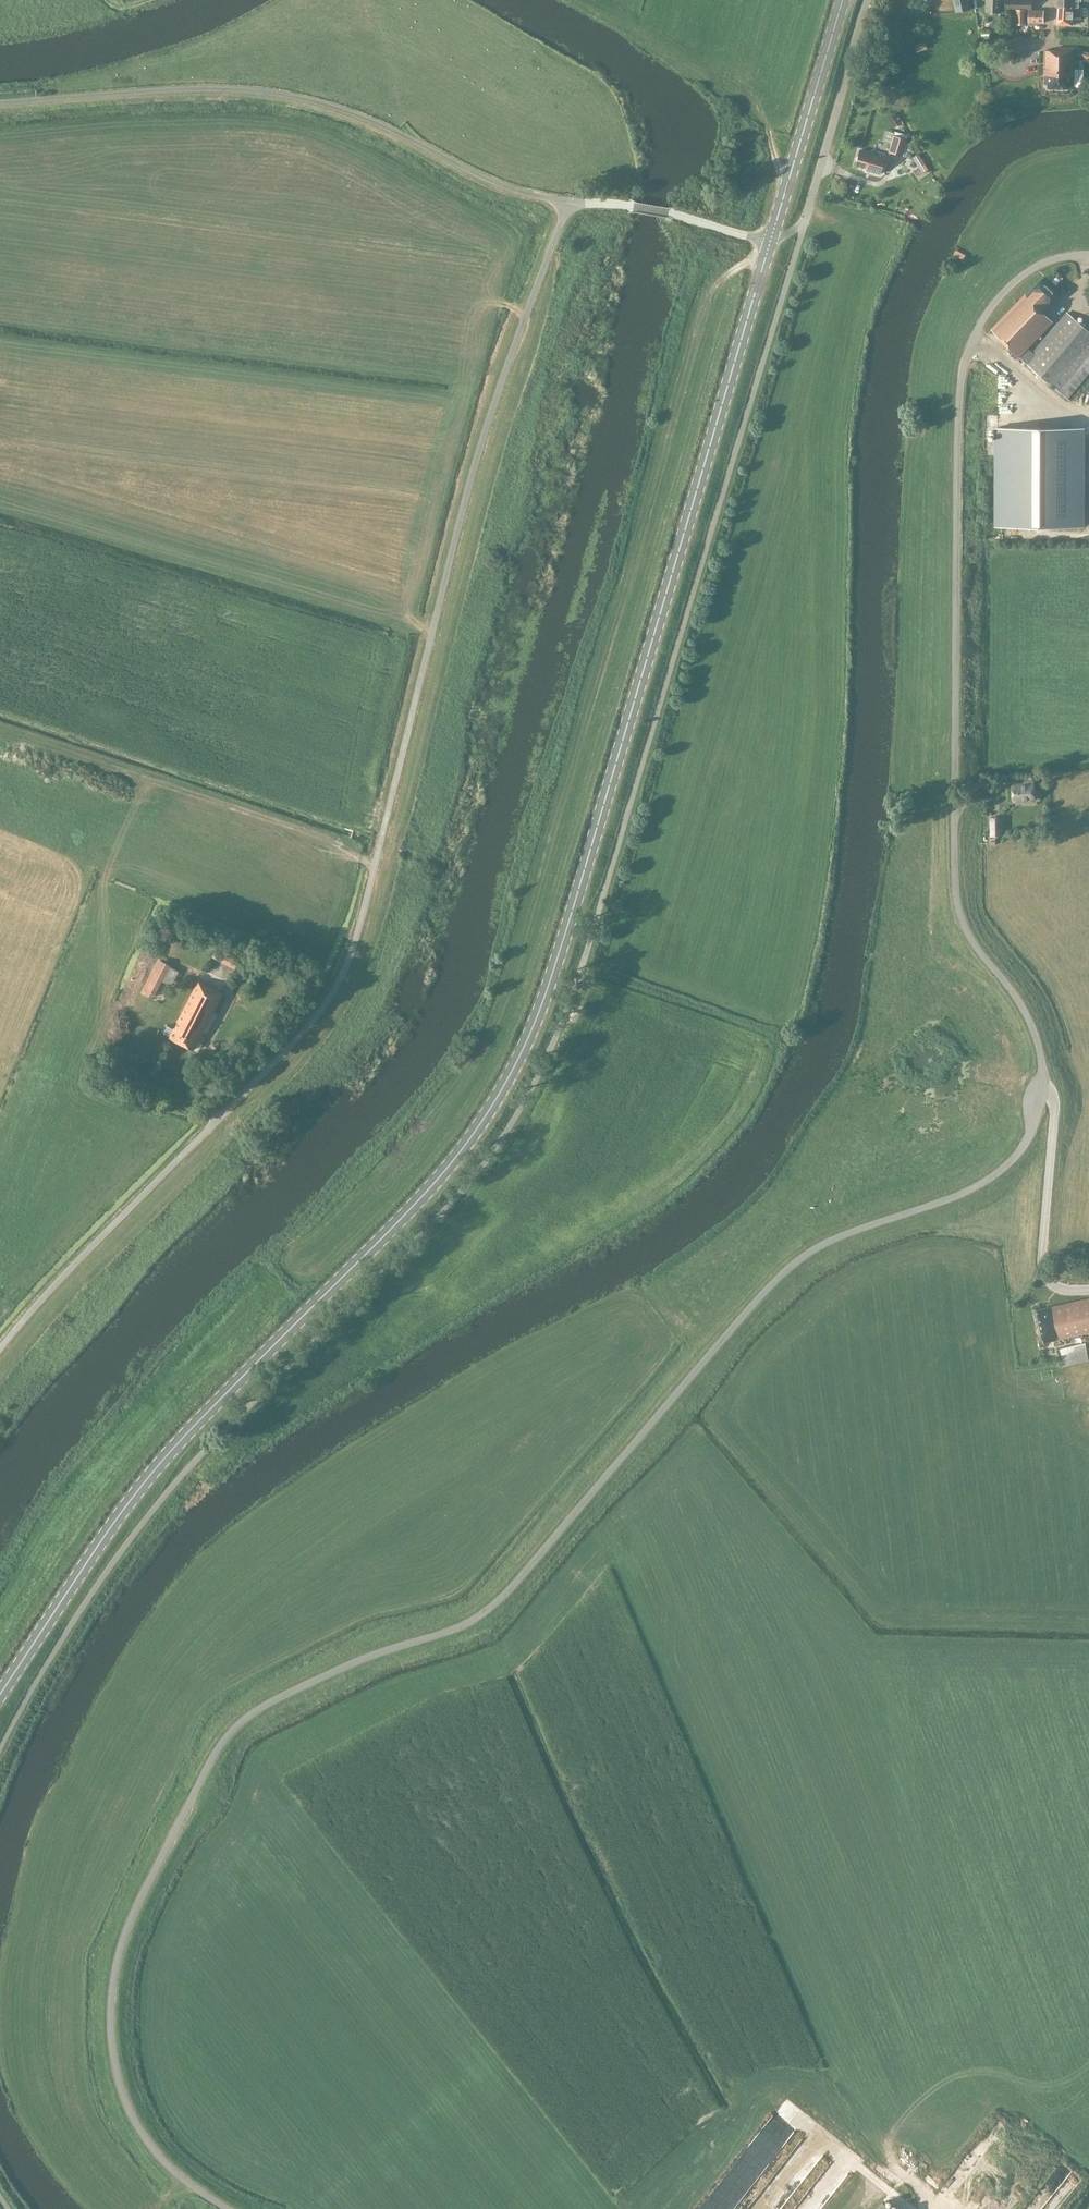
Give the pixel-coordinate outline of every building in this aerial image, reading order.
[(969,0),(954,0),(957,12),(970,9),(969,0)] [(986,13),(1001,12),(1001,10),(1006,10),(1006,0),(986,0),(986,13)] [(1006,10),(1032,9),(1032,0),(1006,0),(1006,10)] [(1058,8),(1080,9),(1080,1),(1088,2),(1088,0),(1058,0),(1058,8)] [(1080,9),(1058,8),(1058,9),(1057,24),(1072,25),(1073,19),(1082,20),(1083,16),(1088,16),(1088,9),(1079,9),(1080,9)] [(1029,10),(1029,12),(1025,12),(1025,10),(1016,10),(1016,24),(1026,24),(1026,22),(1044,23),(1044,11),(1029,10)] [(916,50),(926,47),(923,39),(914,43),(916,50)] [(1074,74),(1075,48),(1054,48),(1054,50),(1046,50),(1045,84),(1048,84),(1048,88),(1069,88),(1069,85),(1072,85),(1073,74),(1074,74)] [(1079,50),(1078,56),(1088,60),(1088,53),(1079,50)] [(885,115),(893,128),(900,124),(892,111),(885,115)] [(905,141),(906,140),(892,136),(887,152),(910,159),(914,144),(905,141)] [(884,157),(859,150),(855,165),(866,168),(865,170),(879,174),(884,157)] [(1024,345),(1050,319),(1044,312),(1048,308),(1047,307),(1059,295),(1041,278),(991,330),(1016,354),(1067,399),(1088,372),(1088,331),(1067,312),(1032,353),(1024,345)] [(987,358),(983,364),(996,373),(1000,366),(987,358)] [(997,428),(997,526),(1082,527),(1082,428),(997,428)] [(1012,785),(1014,801),(1034,800),(1033,782),(1028,782),(1028,784),(1012,785)] [(1000,818),(991,818),(991,835),(1000,835),(1000,818)] [(157,960),(140,993),(160,1004),(178,971),(157,960)] [(168,1037),(192,1049),(192,1050),(222,993),(197,980),(168,1037)] [(217,1063),(224,1051),(211,1045),(205,1057),(217,1063)] [(1036,1310),(1043,1342),(1088,1332),(1088,1298),(1036,1310)] [(1085,1343),(1059,1349),(1063,1365),(1088,1359),(1085,1343)] [(977,2138),(947,2185),(956,2191),(986,2143),(977,2138)] [(1064,2180),(1071,2185),(1074,2181),(1068,2176),(1064,2180)]
